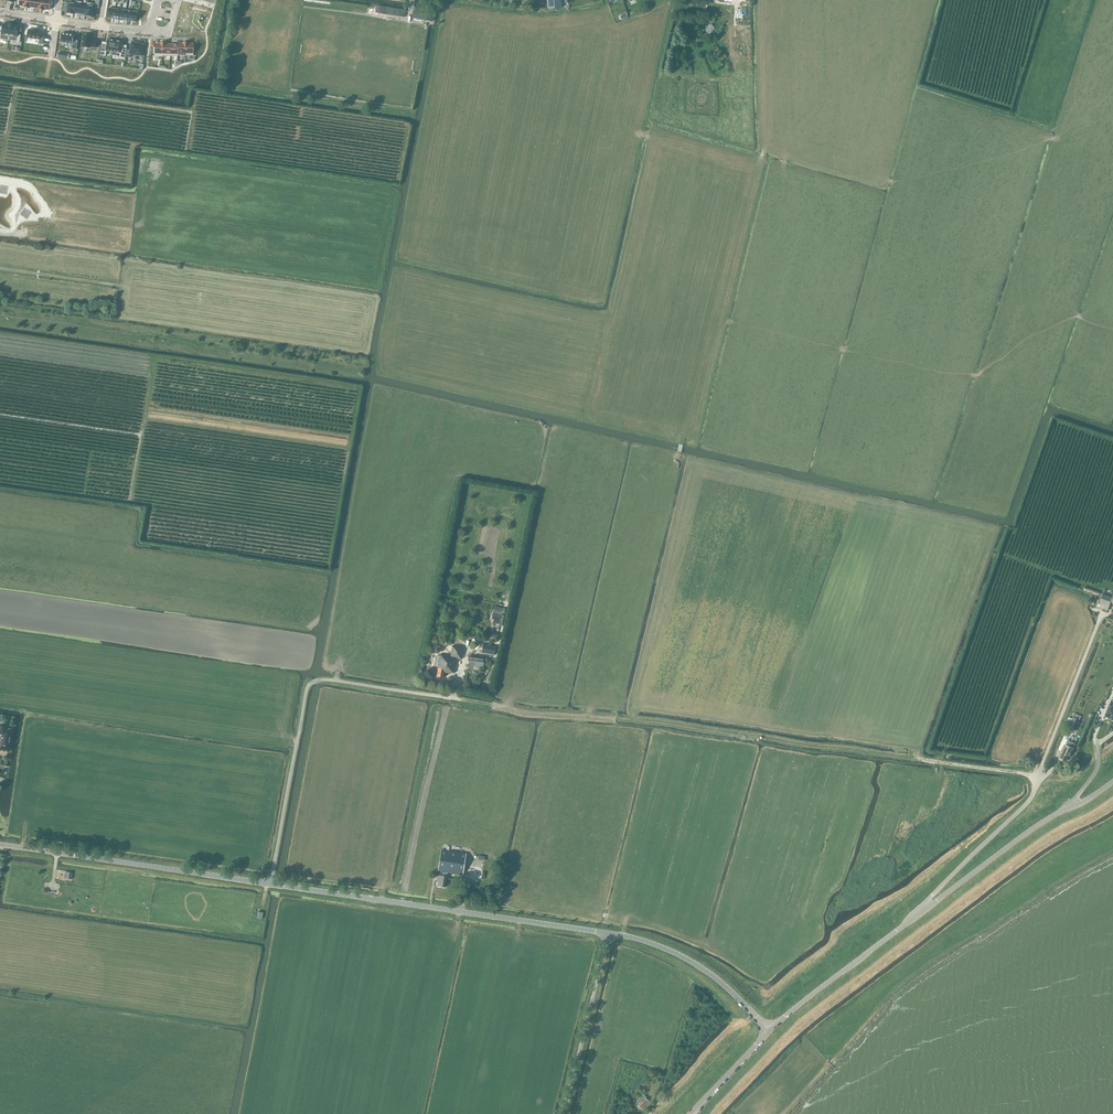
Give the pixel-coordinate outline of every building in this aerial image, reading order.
[(34,8),(39,8),(38,9),(42,10),(43,0),(35,0),(34,8)] [(42,10),(45,10),(45,9),(50,10),(51,0),(43,0),(42,10)] [(548,9),(562,7),(561,0),(547,0),(548,9)] [(75,3),(74,14),(80,14),(81,4),(82,2),(75,1),(75,3)] [(68,2),(67,13),(74,14),(75,3),(68,2)] [(85,15),(85,16),(92,17),(94,4),(87,3),(87,5),(85,15)] [(377,6),(375,13),(405,17),(406,11),(406,10),(377,6)] [(426,13),(413,11),(412,18),(413,19),(433,22),(434,15),(432,14),(432,12),(430,12),(429,14),(426,13)] [(710,19),(705,28),(709,30),(714,21),(710,19)] [(694,33),(696,23),(690,21),(688,31),(694,33)] [(9,40),(11,25),(8,24),(3,24),(2,32),(0,32),(0,39),(9,40)] [(11,25),(9,40),(16,41),(16,42),(20,43),(21,35),(17,34),(19,26),(14,25),(11,25)] [(29,29),(27,38),(40,39),(39,43),(43,44),(44,36),(41,35),(41,31),(37,31),(37,30),(33,30),(29,29)] [(61,33),(60,42),(72,44),(72,49),(76,49),(78,41),(73,40),(74,35),(61,33)] [(83,35),(82,47),(90,48),(90,47),(96,48),(97,41),(91,40),(92,37),(83,35)] [(103,42),(101,55),(105,56),(106,51),(113,52),(115,41),(107,39),(107,43),(103,42)] [(115,41),(113,52),(121,53),(120,58),(125,59),(127,46),(122,45),(123,42),(115,41)] [(127,50),(126,57),(130,57),(130,54),(143,56),(145,45),(137,44),(137,43),(132,42),(131,50),(127,50)] [(155,44),(155,57),(163,57),(163,56),(163,43),(160,43),(160,44),(155,44)] [(178,44),(178,48),(178,55),(185,55),(186,43),(183,43),(178,43),(178,44)] [(186,43),(185,55),(193,56),(194,44),(189,43),(186,43)] [(171,44),(170,56),(178,56),(178,55),(178,48),(178,44),(171,44)] [(718,71),(723,66),(716,58),(711,63),(718,71)] [(699,62),(696,68),(705,73),(708,67),(699,62)] [(1098,604),(1101,605),(1100,608),(1108,611),(1111,602),(1112,603),(1112,596),(1112,598),(1102,594),(1098,604)] [(497,607),(494,621),(500,622),(499,626),(502,626),(504,615),(502,615),(503,608),(497,607)] [(451,629),(459,630),(460,621),(449,620),(450,617),(443,616),(442,619),(438,619),(437,626),(445,628),(445,629),(447,629),(448,626),(451,627),(451,629)] [(483,644),(482,653),(487,654),(494,655),(496,646),(491,645),(491,643),(488,642),(488,644),(483,644)] [(435,671),(435,676),(442,677),(443,672),(447,673),(447,672),(452,673),(453,664),(458,665),(461,647),(450,645),(448,656),(437,654),(435,671)] [(469,656),(468,665),(483,667),(484,658),(469,656)] [(1105,716),(1108,718),(1112,720),(1112,718),(1112,704),(1110,703),(1105,716)] [(1073,717),(1069,727),(1076,729),(1078,724),(1079,720),(1073,717)] [(0,726),(0,734),(2,734),(0,745),(0,746),(8,747),(10,733),(5,733),(6,727),(0,726)] [(1074,748),(1075,745),(1071,743),(1069,747),(1065,745),(1059,759),(1066,762),(1068,756),(1070,757),(1074,749),(1074,748)] [(438,875),(437,879),(438,879),(437,886),(446,887),(448,873),(463,875),(466,854),(441,850),(438,871),(439,871),(438,875)] [(567,941),(567,947),(562,947),(562,954),(573,954),(573,941),(567,941)] [(644,1094),(636,1102),(642,1108),(649,1101),(646,1098),(647,1096),(644,1094)]
